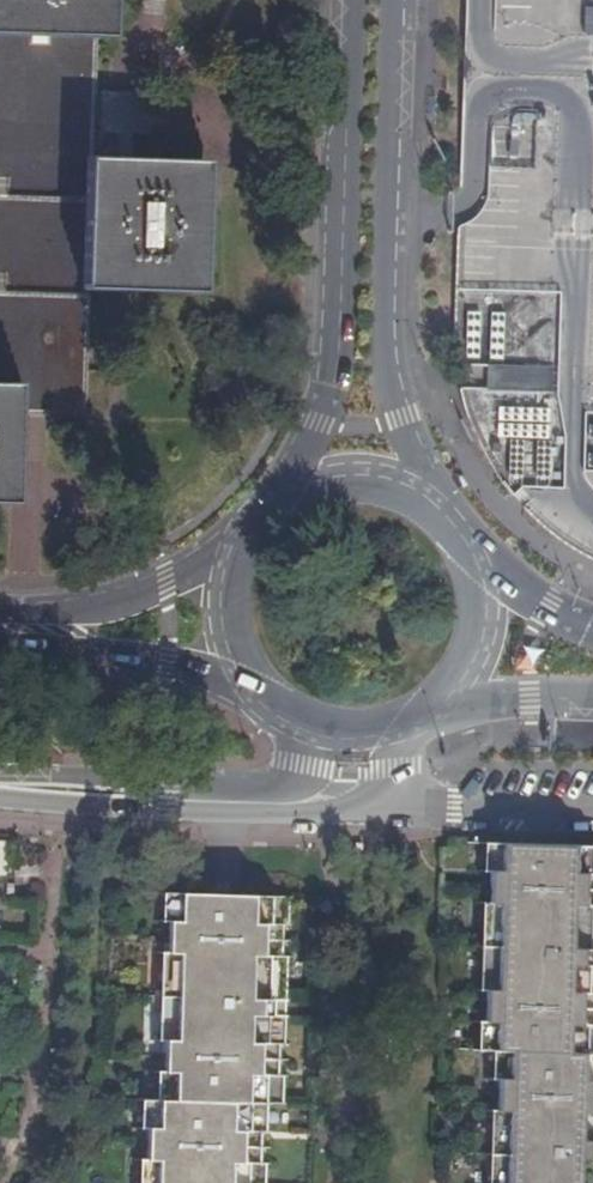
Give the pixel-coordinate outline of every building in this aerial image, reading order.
[(114,40),(115,0),(0,0),(0,36),(46,37),(96,39),(114,40)] [(491,23),(464,27),(447,375),(524,517),(592,553),(592,0),(492,0),(491,23)] [(122,157),(90,156),(88,290),(207,293),(211,160),(122,157)] [(21,505),(24,413),(25,387),(0,386),(0,504),(21,505)] [(493,844),(488,1051),(503,1052),(501,1182),(592,1182),(592,846),(551,845),(493,844)] [(271,1166),(266,1166),(266,1135),(271,1135),(272,1106),(287,1107),(287,1078),(282,1077),(283,1047),(288,1047),(290,959),(285,959),(286,929),(291,929),(291,900),(227,898),(207,898),(172,897),(168,1104),(153,1104),(149,1182),(271,1182),(271,1166)] [(487,992),(489,908),(476,908),(474,991),(487,992)]
